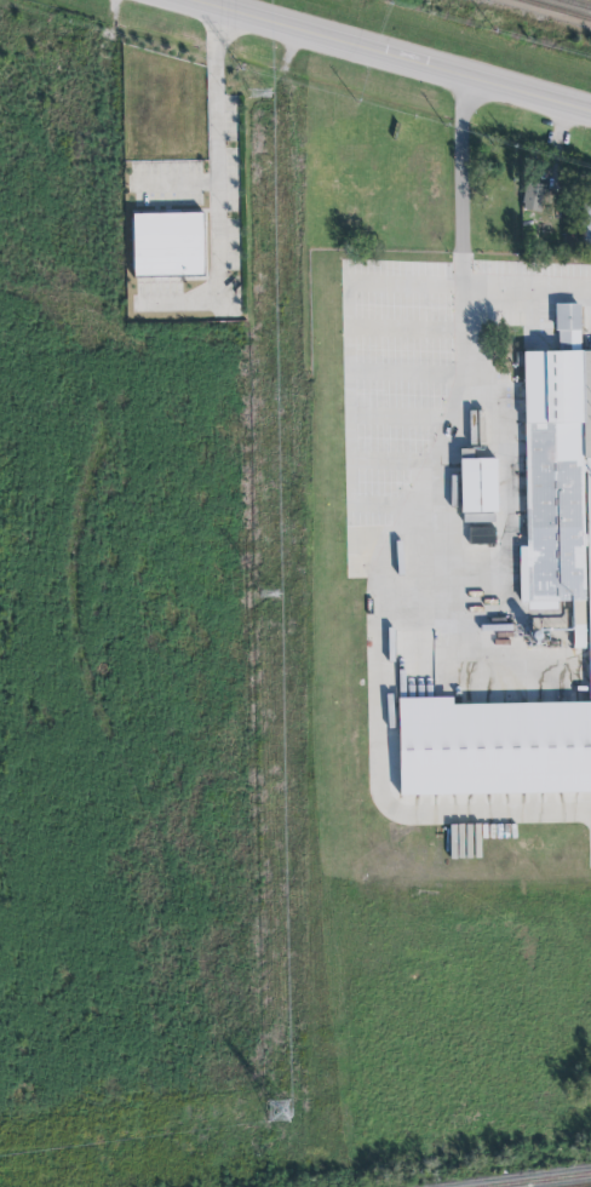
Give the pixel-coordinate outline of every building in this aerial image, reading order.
[(540,212),(546,183),(527,179),(521,208),(540,212)] [(583,202),(583,246),(590,246),(590,202),(583,202)] [(134,278),(206,277),(205,213),(134,214),(134,278)] [(590,279),(590,263),(583,263),(583,279),(590,279)] [(580,349),(590,349),(590,703),(590,648),(574,648),(574,601),(557,601),(557,609),(533,610),(532,608),(528,608),(528,601),(521,601),(520,546),(526,546),(522,349),(558,349),(558,331),(555,331),(555,303),(580,303),(580,349)] [(460,514),(500,514),(500,458),(460,458),(460,514)] [(453,704),(590,703),(590,793),(398,796),(397,696),(452,695),(453,704)]
